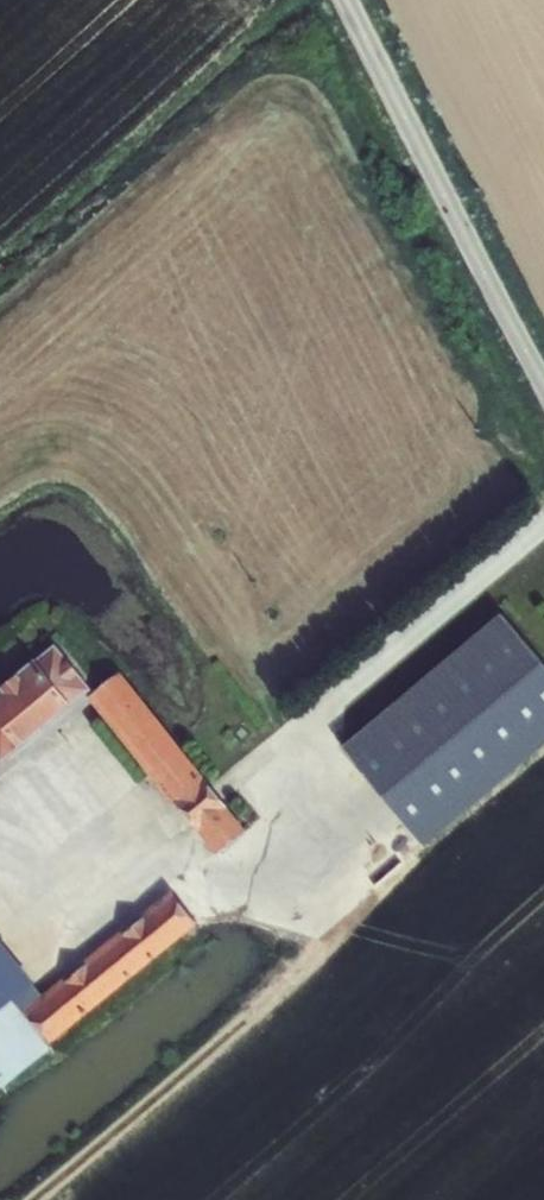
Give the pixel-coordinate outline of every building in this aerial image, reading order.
[(345,752),(427,850),(543,754),(543,666),(507,619),(345,752)] [(2,765),(72,708),(92,692),(56,647),(0,692),(0,763),(2,765)] [(182,808),(207,788),(119,678),(95,698),(182,808)] [(222,806),(207,788),(182,808),(197,826),(222,806)] [(222,806),(197,826),(219,854),(244,834),(222,806)] [(4,1088),(50,1050),(50,1044),(196,924),(175,898),(46,1004),(0,947),(0,1083),(4,1088)]
